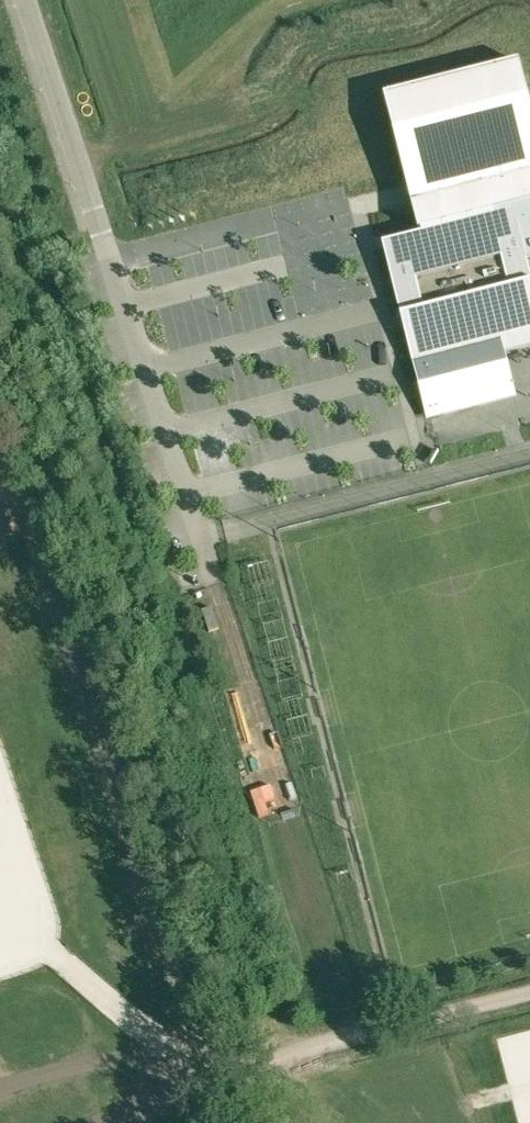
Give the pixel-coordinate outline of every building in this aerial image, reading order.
[(386,246),(429,414),(495,398),(483,353),(504,348),(529,341),(529,286),(523,260),(529,258),(529,115),(517,65),(387,98),(406,174),(422,237),(386,246)]
